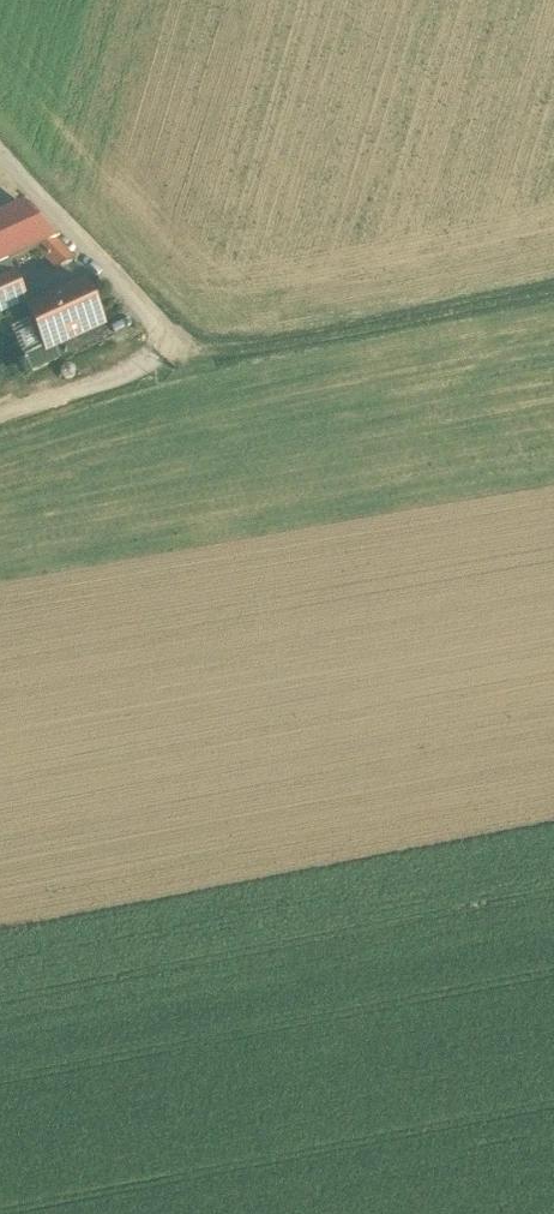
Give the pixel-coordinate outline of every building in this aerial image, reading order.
[(53,242),(55,241),(21,205),(0,215),(0,266),(53,242)] [(37,250),(59,274),(72,261),(53,242),(37,250)] [(13,276),(7,263),(0,267),(0,282),(13,276)] [(25,303),(13,276),(0,282),(0,314),(25,303)] [(32,320),(46,351),(54,347),(102,325),(83,284),(27,310),(32,320)] [(46,351),(32,320),(10,330),(24,361),(46,351)] [(102,325),(54,347),(59,360),(107,337),(102,325)] [(24,361),(30,373),(59,360),(54,347),(46,351),(24,361)]
